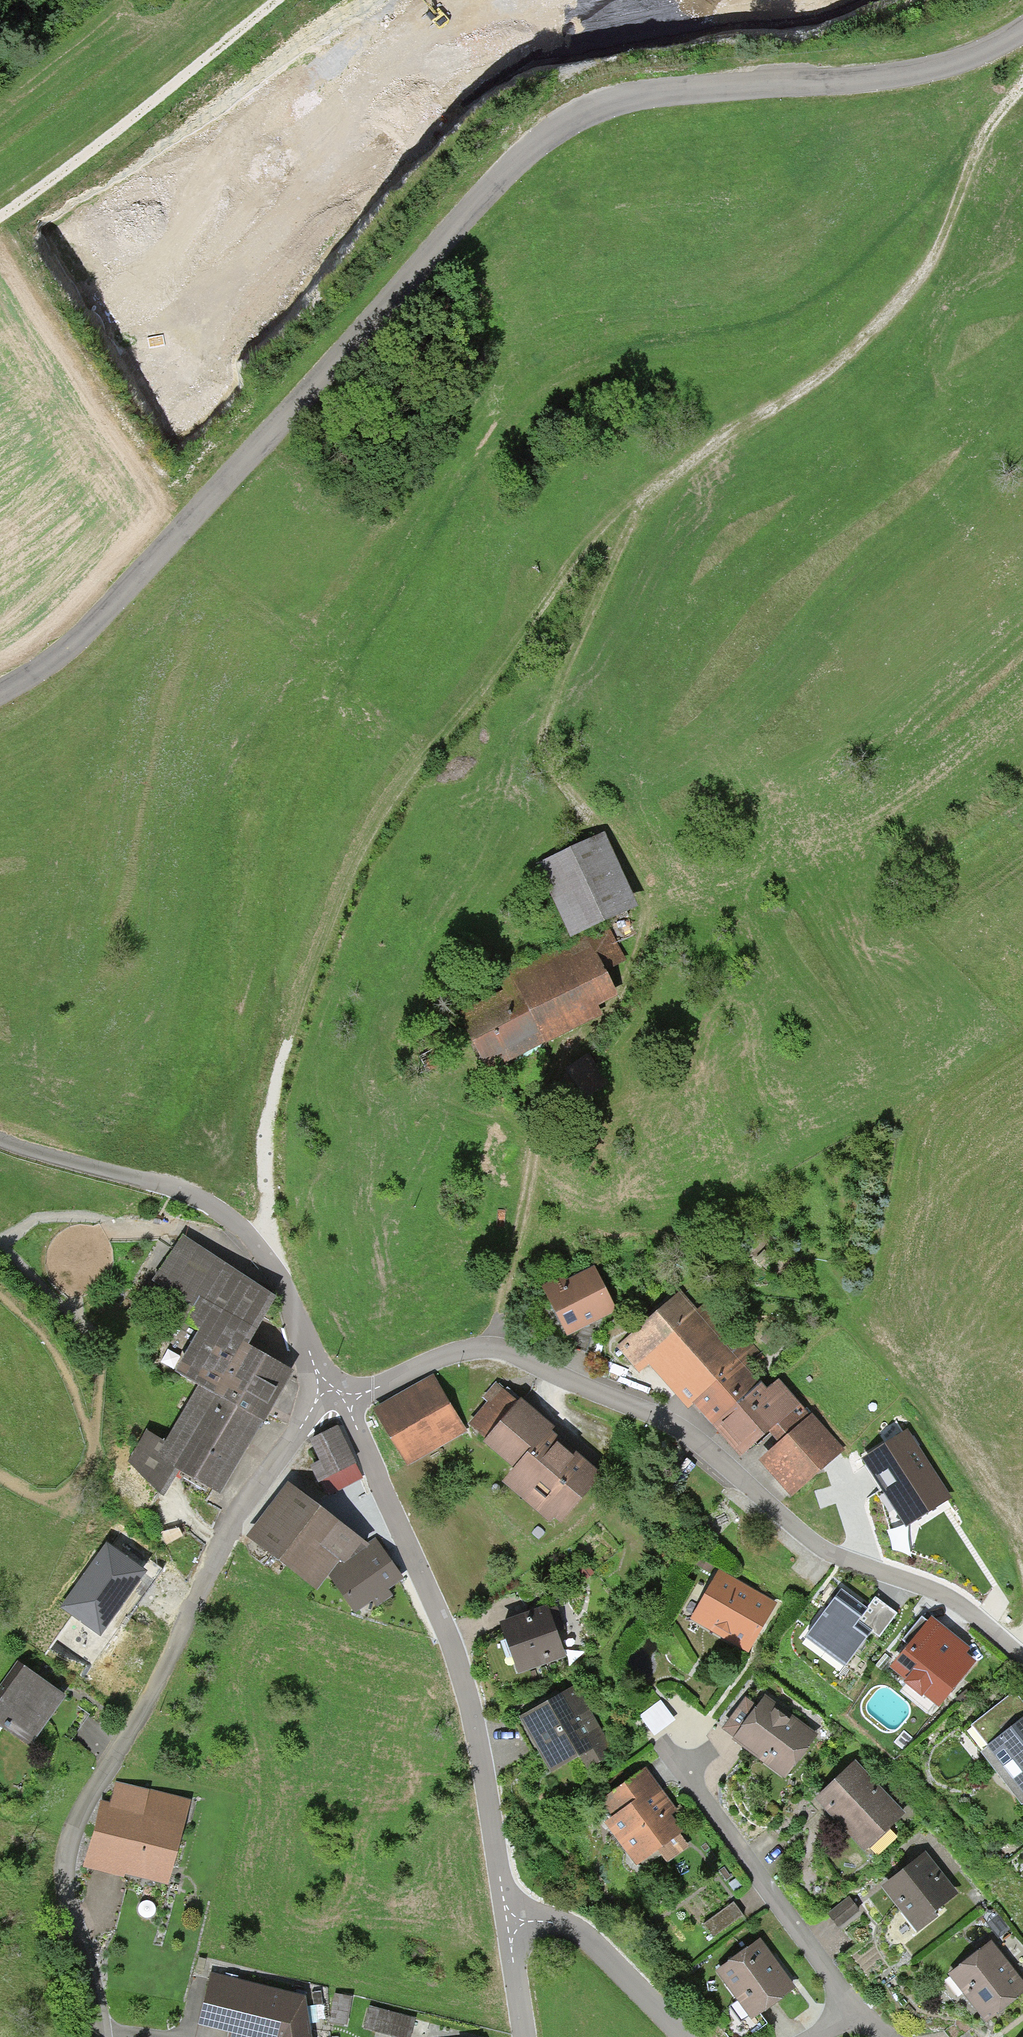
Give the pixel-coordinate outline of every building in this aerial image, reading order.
[(536,864),(570,939),(590,930),(638,907),(605,833),(536,864)] [(598,1007),(617,997),(605,972),(628,961),(611,927),(592,936),(590,930),(570,939),(502,973),(503,975),(494,980),(500,992),(459,1012),(491,1077),(503,1072),(500,1065),(602,1015),(598,1007)] [(581,1062),(566,1071),(575,1086),(566,1092),(573,1103),(604,1085),(587,1058),(581,1062)] [(198,1388),(263,1424),(293,1374),(247,1349),(277,1298),(182,1237),(152,1285),(193,1310),(185,1325),(199,1333),(175,1373),(198,1388)] [(560,1278),(542,1287),(567,1336),(602,1318),(616,1310),(594,1268),(563,1284),(560,1278)] [(740,1343),(705,1303),(697,1310),(680,1291),(616,1346),(639,1373),(648,1365),(686,1408),(693,1402),(740,1456),(768,1433),(799,1405),(779,1382),(767,1392),(751,1373),(766,1359),(746,1337),(740,1343)] [(432,1377),(374,1411),(406,1465),(464,1431),(432,1377)] [(486,1440),(522,1401),(497,1379),(481,1397),(487,1402),(468,1425),(486,1440)] [(263,1424),(198,1388),(164,1444),(145,1432),(124,1470),(164,1495),(176,1475),(206,1491),(208,1488),(219,1497),(263,1424)] [(555,1428),(522,1401),(486,1440),(483,1444),(514,1470),(504,1482),(550,1521),(554,1517),(561,1523),(602,1474),(559,1438),(552,1432),(555,1428)] [(778,1444),(758,1461),(788,1496),(842,1449),(812,1414),(811,1416),(799,1405),(768,1433),(778,1444)] [(956,1498),(908,1426),(856,1461),(904,1532),(956,1498)] [(362,1478),(338,1428),(325,1435),(311,1441),(321,1461),(304,1469),(318,1499),(362,1478)] [(287,1485),(246,1536),(317,1591),(328,1575),(339,1560),(346,1564),(369,1547),(366,1545),(287,1485)] [(339,1560),(328,1575),(356,1615),(373,1602),(377,1608),(392,1597),(388,1591),(404,1580),(375,1538),(366,1545),(369,1547),(346,1564),(339,1560)] [(110,1542),(61,1606),(100,1635),(120,1609),(128,1616),(164,1570),(145,1555),(138,1564),(110,1542)] [(701,1560),(691,1575),(707,1586),(717,1571),(701,1560)] [(719,1577),(695,1622),(748,1650),(772,1605),(719,1577)] [(867,1609),(842,1590),(806,1639),(845,1669),(872,1633),(879,1638),(897,1615),(875,1598),(867,1609)] [(547,1607),(501,1624),(519,1673),(563,1657),(554,1632),(563,1629),(556,1609),(549,1612),(547,1607)] [(970,1648),(932,1618),(891,1668),(907,1681),(904,1684),(907,1686),(902,1693),(927,1713),(935,1703),(938,1706),(974,1662),(965,1655),(970,1648)] [(0,1702),(0,1726),(29,1747),(65,1698),(32,1674),(24,1669),(0,1702)] [(560,1696),(519,1718),(550,1773),(579,1757),(586,1770),(614,1755),(576,1687),(560,1696)] [(981,1753),(1022,1721),(1022,1701),(1017,1692),(965,1732),(981,1753)] [(738,1739),(759,1710),(748,1701),(726,1730),(738,1739)] [(759,1710),(738,1739),(787,1776),(815,1739),(765,1702),(759,1710)] [(653,1739),(679,1728),(668,1703),(642,1713),(653,1739)] [(981,1753),(1022,1805),(1022,1804),(1022,1721),(981,1753)] [(856,1767),(820,1802),(864,1849),(901,1814),(856,1767)] [(613,1820),(606,1825),(635,1866),(658,1850),(680,1834),(666,1816),(673,1811),(646,1774),(602,1805),(613,1820)] [(101,1802),(85,1868),(122,1878),(123,1873),(166,1883),(186,1803),(117,1786),(112,1805),(101,1802)] [(680,1834),(658,1850),(666,1860),(687,1845),(680,1834)] [(927,1858),(887,1888),(918,1928),(957,1898),(927,1858)] [(847,1901),(829,1916),(840,1928),(857,1912),(847,1901)] [(732,1907),(704,1926),(711,1937),(740,1917),(732,1907)] [(757,1942),(719,1972),(753,2017),(792,1988),(757,1942)] [(951,1977),(986,2022),(1022,1992),(1022,1984),(991,1945),(951,1977)] [(210,1974),(196,2026),(227,2034),(227,2036),(311,2036),(306,1999),(210,1974)] [(334,1996),(329,2022),(346,2025),(351,1999),(334,1996)] [(364,2029),(398,2036),(409,2036),(413,2017),(369,2008),(364,2029)]
